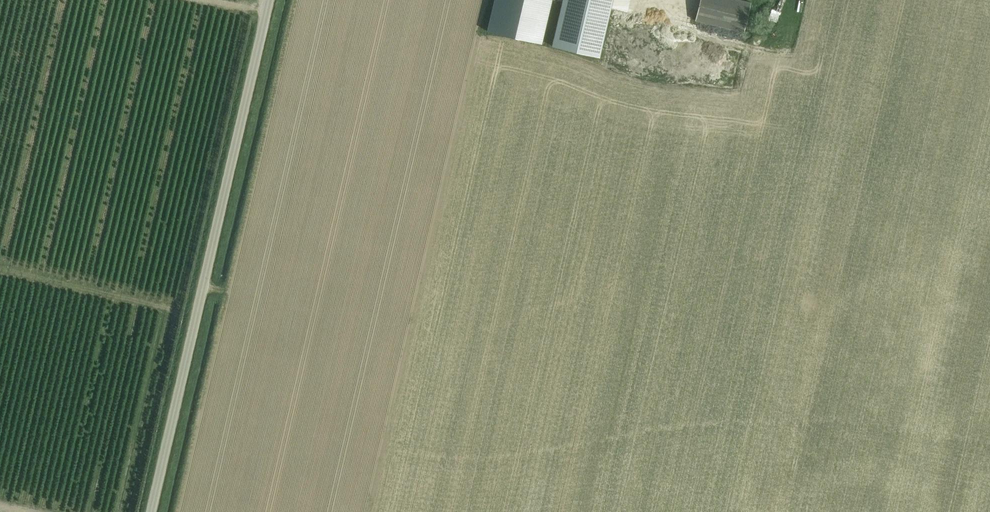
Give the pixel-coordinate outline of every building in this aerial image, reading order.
[(487,31),(542,44),(552,0),(495,0),(487,31)] [(613,2),(614,0),(563,0),(552,47),(600,59),(613,2)] [(695,21),(744,33),(751,2),(741,0),(700,0),(695,21)]
